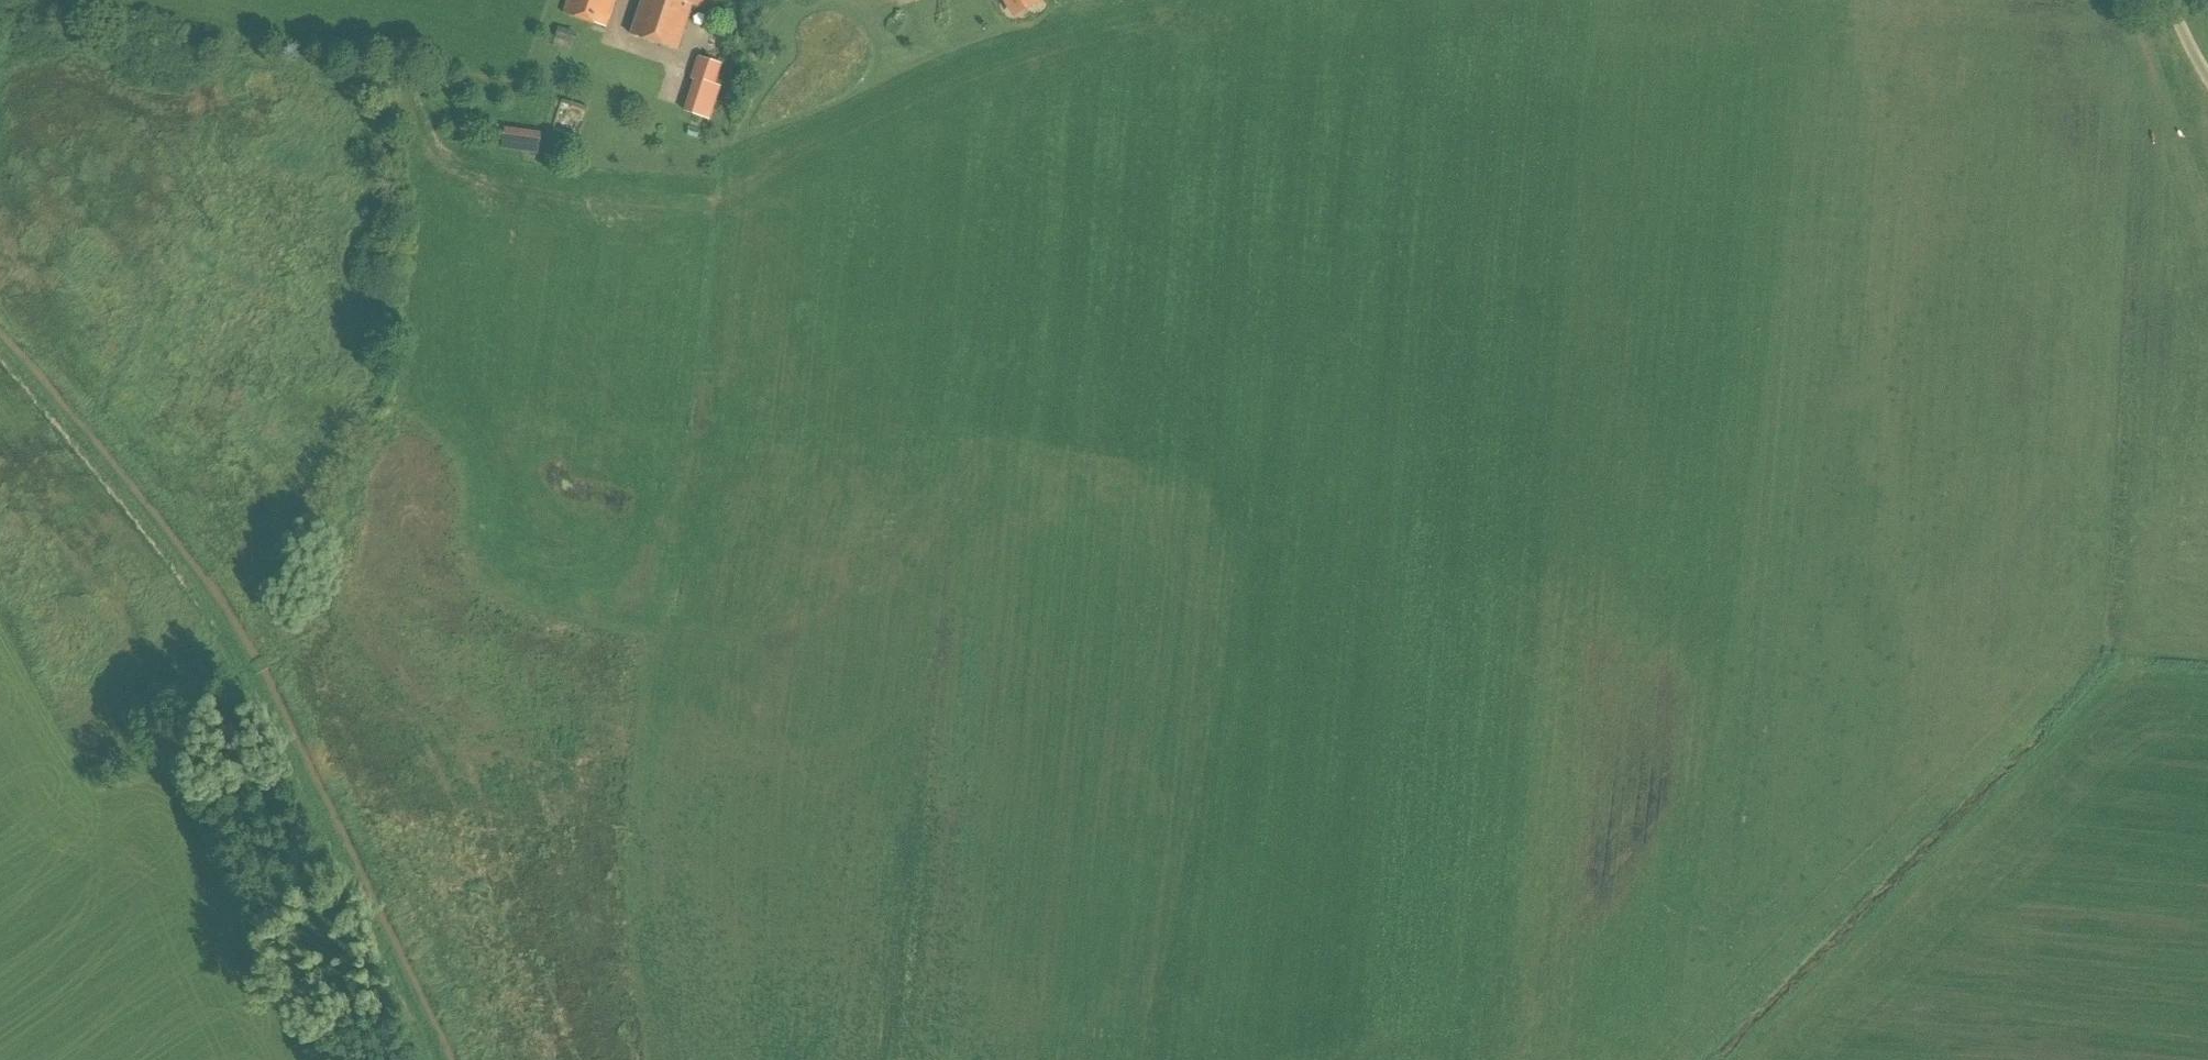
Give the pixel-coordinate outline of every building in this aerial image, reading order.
[(606,26),(614,0),(568,0),(564,13),(606,26)] [(678,50),(692,5),(702,8),(704,0),(643,0),(632,35),(678,50)] [(1020,13),(1042,0),(1012,0),(1020,13)] [(576,32),(559,26),(555,38),(573,43),(576,32)] [(685,112),(711,120),(722,87),(714,84),(721,64),(699,57),(692,79),(695,79),(685,112)] [(469,143),(470,132),(459,131),(458,142),(469,143)] [(539,153),(542,134),(515,131),(513,150),(539,153)]
